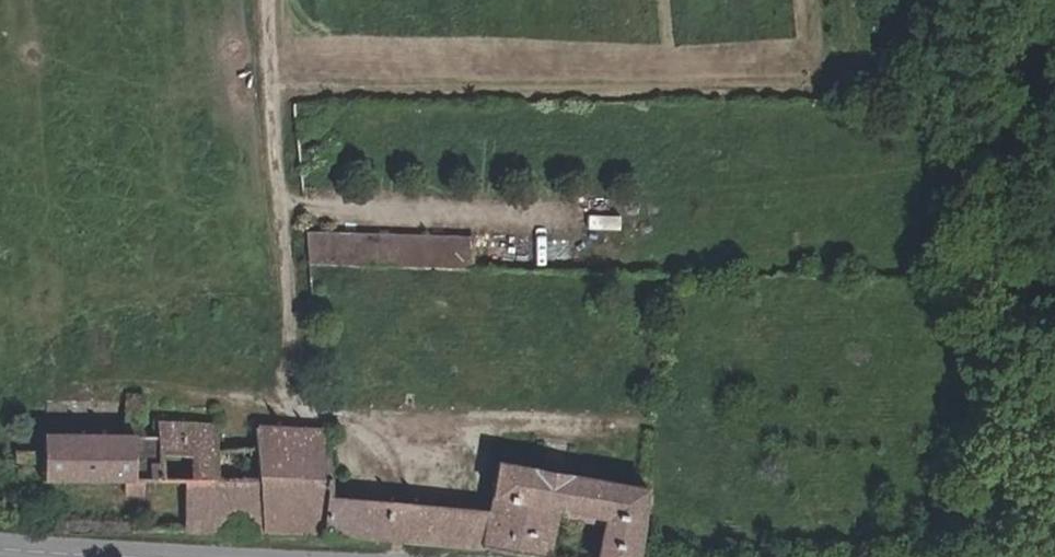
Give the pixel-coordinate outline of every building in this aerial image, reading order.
[(308,261),(473,265),(474,232),(309,228),(308,261)] [(314,532),(388,538),(391,501),(327,495),(325,429),(255,427),(253,445),(213,444),(213,424),(154,421),(153,439),(150,479),(187,480),(184,530),(314,532)] [(131,477),(133,438),(45,432),(44,481),(131,485),(131,477)] [(131,477),(150,479),(153,439),(133,438),(131,477)] [(643,490),(503,465),(492,513),(412,505),(408,540),(489,547),(546,556),(554,556),(561,514),(602,521),(596,556),(635,556),(643,490)] [(412,505),(391,501),(388,538),(408,540),(412,505)]
